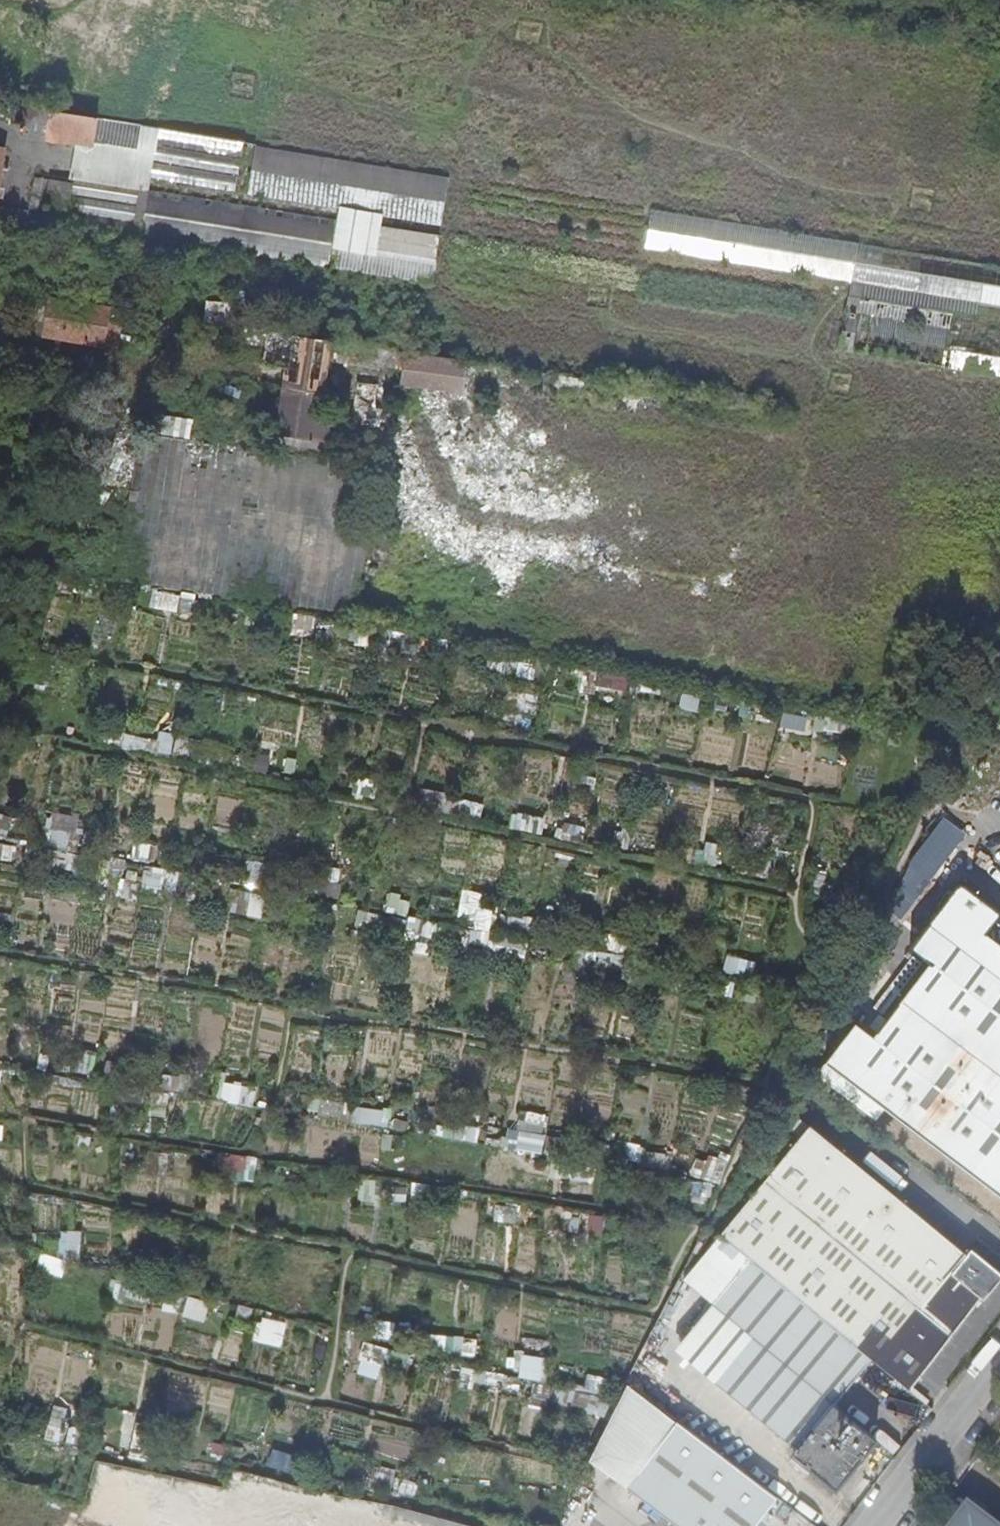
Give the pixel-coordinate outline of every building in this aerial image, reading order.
[(99,118),(49,110),(44,140),(93,148),(99,118)] [(243,158),(245,142),(159,128),(157,145),(243,158)] [(140,189),(75,178),(69,211),(135,221),(140,189)] [(27,217),(16,215),(16,209),(0,207),(0,218),(26,223),(27,217)] [(654,209),(648,247),(860,277),(860,276),(856,275),(857,262),(853,262),(853,255),(809,249),(811,231),(654,209)] [(920,303),(940,304),(940,294),(983,296),(983,276),(921,274),(920,303)] [(990,284),(988,304),(999,305),(999,285),(990,284)] [(124,310),(51,299),(47,323),(38,322),(37,332),(45,334),(45,336),(119,346),(124,310)] [(274,331),(259,329),(255,363),(269,365),(270,361),(274,331)] [(334,395),(341,341),(274,331),(270,361),(290,365),(286,388),(334,395)] [(276,444),(351,456),(356,420),(335,416),(346,342),(341,341),(334,395),(286,388),(276,444)] [(406,351),(356,344),(353,366),(403,373),(406,351)] [(462,394),(467,361),(407,352),(402,385),(462,394)] [(113,444),(101,440),(97,453),(110,457),(113,444)] [(987,935),(999,918),(999,913),(965,886),(960,886),(956,888),(909,948),(930,964),(873,1038),(843,1076),(999,1196),(999,945),(987,935)] [(890,912),(879,927),(887,933),(899,918),(890,912)] [(843,1076),(873,1038),(856,1024),(826,1063),(843,1076)] [(522,1123),(521,1147),(543,1147),(544,1124),(522,1123)] [(720,1237),(749,1261),(872,1360),(907,1389),(909,1391),(983,1301),(984,1302),(991,1295),(987,1291),(992,1285),(995,1288),(999,1283),(999,1274),(972,1251),(968,1255),(811,1128),(720,1237)] [(872,1360),(749,1261),(711,1307),(834,1407),(872,1360)] [(991,1295),(995,1288),(992,1285),(987,1291),(991,1295)] [(208,1317),(212,1299),(192,1295),(188,1313),(208,1317)] [(834,1407),(711,1307),(675,1351),(798,1451),(834,1407)] [(284,1344),(289,1320),(261,1314),(256,1338),(284,1344)] [(366,1339),(359,1366),(386,1373),(393,1346),(366,1339)] [(549,1376),(550,1354),(521,1352),(520,1375),(549,1376)] [(674,1423),(623,1383),(612,1406),(585,1458),(624,1488),(674,1423)] [(877,1441),(834,1407),(798,1451),(794,1456),(836,1491),(877,1441)] [(674,1423),(624,1488),(674,1525),(756,1525),(776,1501),(773,1498),(766,1493),(759,1488),(677,1425),(674,1423)] [(306,1494),(299,1521),(309,1523),(309,1525),(439,1525),(306,1494)] [(966,1509),(953,1525),(989,1525),(966,1509)]
